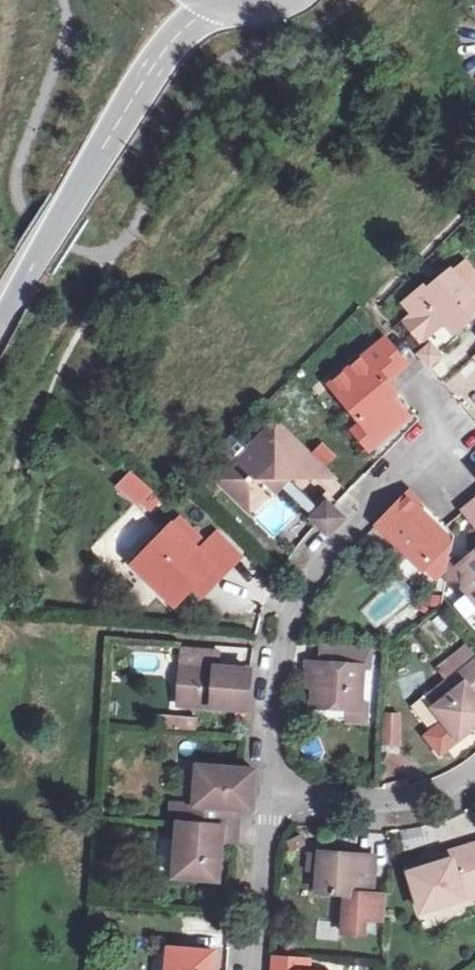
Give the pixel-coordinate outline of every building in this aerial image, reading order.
[(463,284),(452,270),(431,287),(427,283),(406,301),(415,311),(406,319),(424,340),(446,321),(452,317),(461,328),(474,316),(474,298),(463,284)] [(463,284),(474,298),(474,274),(463,284)] [(452,317),(446,321),(456,332),(461,328),(452,317)] [(387,337),(378,345),(399,371),(408,363),(387,337)] [(399,371),(378,345),(331,384),(360,419),(376,437),(405,413),(390,395),(387,397),(379,388),(387,381),(399,371)] [(424,359),(434,371),(447,360),(437,348),(424,359)] [(395,390),(387,381),(379,388),(387,397),(390,395),(395,390)] [(405,413),(376,437),(368,443),(372,448),(408,417),(405,413)] [(285,487),(292,479),(302,469),(313,479),(325,466),(277,419),(219,479),(242,501),(251,491),(251,482),(255,479),(277,479),(285,487)] [(376,437),(360,419),(353,425),(368,443),(376,437)] [(152,490),(134,472),(125,481),(143,499),(149,493),(152,490)] [(322,508),(292,479),(285,487),(315,516),(322,508)] [(378,522),(424,568),(451,540),(416,505),(421,500),(410,490),(378,522)] [(158,503),(149,493),(143,499),(153,508),(158,503)] [(322,508),(315,516),(314,517),(330,533),(345,517),(329,501),(322,508)] [(474,519),(474,501),(466,508),(474,519)] [(182,517),(174,526),(201,552),(209,543),(182,517)] [(201,552),(174,526),(139,562),(179,601),(196,583),(207,593),(221,578),(211,569),(221,558),(231,567),(242,556),(218,534),(209,543),(201,552)] [(451,540),(424,568),(436,579),(446,569),(451,540)] [(470,558),(462,565),(467,570),(466,582),(466,586),(474,587),(474,554),(470,558)] [(462,565),(470,558),(451,557),(446,581),(466,582),(467,570),(462,565)] [(211,569),(221,578),(231,567),(221,558),(211,569)] [(377,630),(410,597),(392,579),(359,612),(377,630)] [(466,586),(474,598),(474,587),(466,586)] [(467,642),(453,653),(465,667),(448,681),(455,690),(434,706),(460,738),(474,725),(474,693),(473,691),(474,689),(474,652),(467,642)] [(323,643),(321,664),(365,667),(375,667),(376,647),(323,643)] [(184,655),(183,665),(217,668),(218,651),(184,648),(184,655)] [(465,667),(453,653),(436,667),(446,679),(448,681),(465,667)] [(365,667),(321,664),(310,663),(309,679),(318,680),(317,686),(316,706),(350,708),(362,709),(362,704),(365,667)] [(251,670),(217,668),(183,665),(179,705),(248,710),(251,670)] [(448,681),(446,679),(425,696),(434,706),(455,690),(448,681)] [(362,709),(350,708),(349,720),(371,722),(372,704),(362,704),(362,709)] [(402,714),(386,713),(384,743),(400,744),(402,714)] [(186,718),(160,716),(159,730),(184,732),(186,718)] [(195,733),(196,719),(186,718),(184,732),(195,733)] [(253,809),(256,769),(198,765),(196,804),(172,802),(171,821),(239,826),(240,808),(253,809)] [(239,826),(171,821),(170,837),(178,838),(175,876),(220,880),(223,840),(238,841),(239,826)] [(438,865),(411,873),(423,911),(474,895),(474,852),(473,845),(451,852),(453,860),(438,865)] [(319,871),(318,892),(349,895),(348,912),(348,918),(346,933),(365,935),(366,920),(386,921),(388,896),(373,894),(376,857),(321,852),(321,856),(319,871)] [(435,857),(438,865),(453,860),(451,852),(435,857)] [(321,856),(311,855),(310,870),(319,871),(321,856)] [(340,939),(340,922),(317,922),(317,939),(340,939)] [(214,950),(169,947),(167,969),(213,969),(214,950)] [(275,969),(309,969),(310,958),(276,955),(275,969)]
